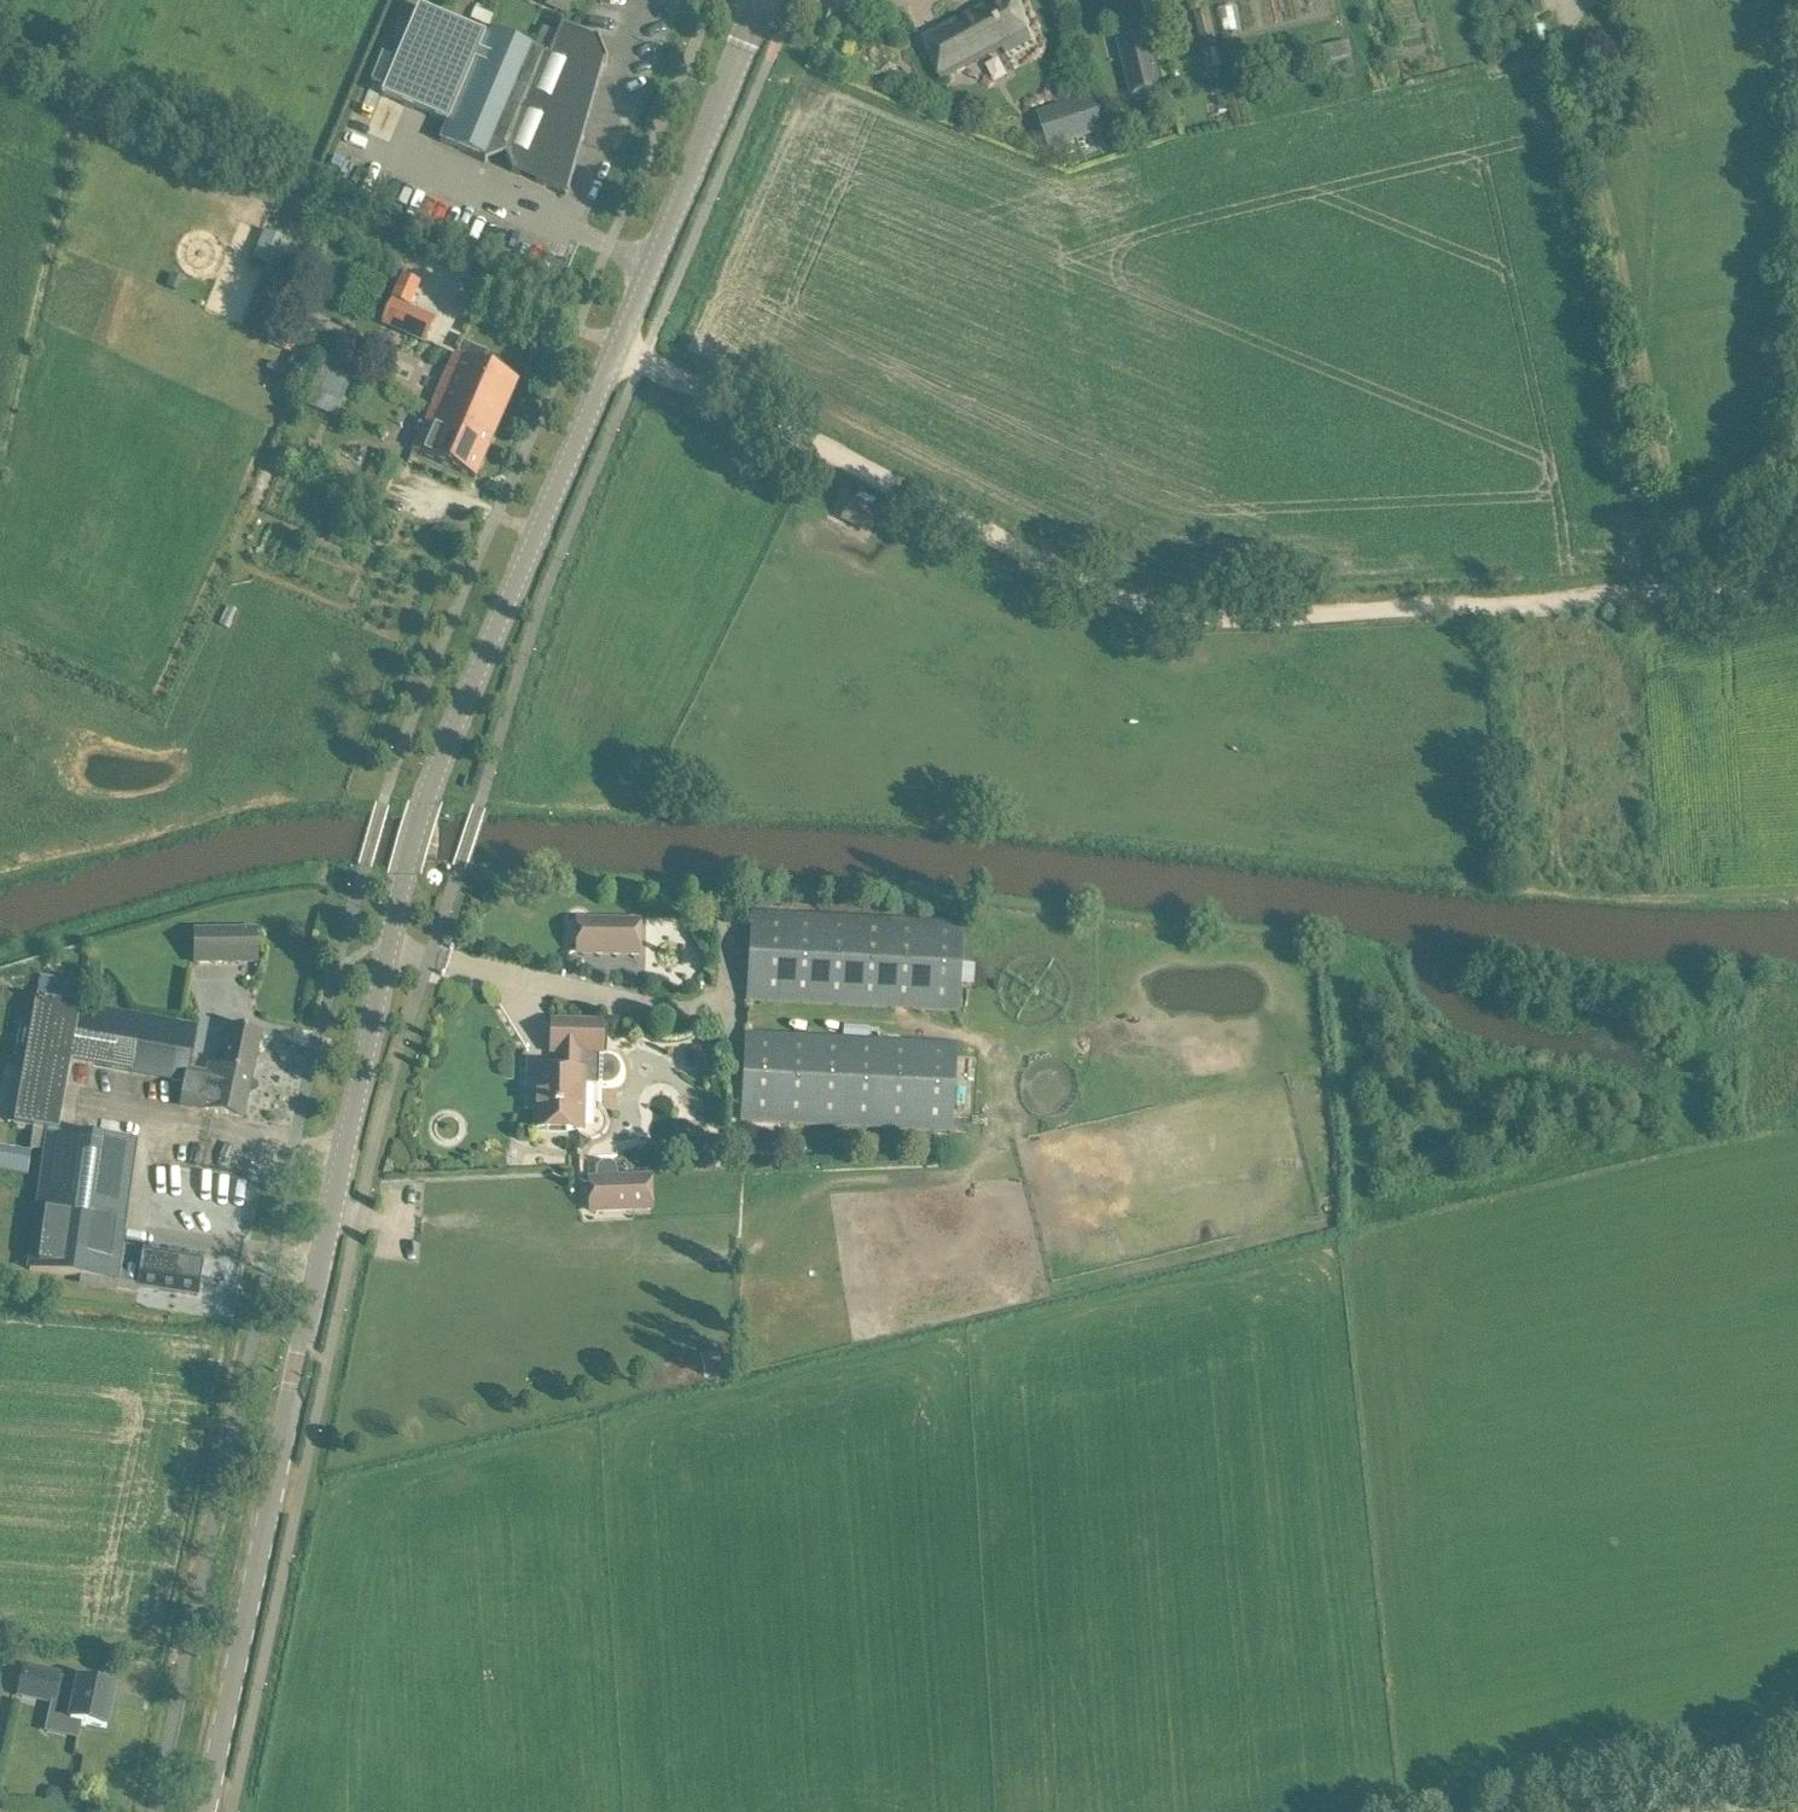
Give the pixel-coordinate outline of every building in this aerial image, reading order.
[(548,4),(567,12),(572,0),(550,0),(548,4)] [(940,78),(1000,47),(1002,51),(1031,36),(1016,0),(995,0),(923,39),(940,78)] [(567,192),(605,58),(596,37),(563,24),(559,33),(543,26),(534,50),(487,30),(485,35),(419,6),(381,95),(448,123),(440,141),(496,165),(503,147),(513,170),(567,192)] [(1163,87),(1150,33),(1118,41),(1131,95),(1163,87)] [(1037,112),(1050,149),(1107,130),(1094,93),(1037,112)] [(171,273),(165,287),(176,291),(182,278),(171,273)] [(392,300),(381,324),(425,343),(436,319),(392,300)] [(445,375),(431,409),(468,426),(467,429),(491,440),(517,381),(455,353),(445,375)] [(322,366),(312,390),(342,403),(352,378),(322,366)] [(468,426),(431,409),(425,423),(435,428),(423,456),(475,478),(491,440),(467,429),(468,426)] [(876,523),(883,508),(853,495),(846,509),(876,523)] [(747,1001),(957,1013),(961,1013),(965,924),(752,912),(747,1001)] [(579,921),(578,952),(639,953),(639,922),(579,921)] [(192,931),(195,962),(256,961),(256,930),(192,931)] [(26,1056),(14,1125),(33,1128),(30,1149),(46,1151),(44,1167),(41,1193),(40,1198),(30,1270),(116,1282),(118,1264),(141,1267),(138,1286),(198,1295),(204,1257),(144,1248),(144,1251),(121,1247),(128,1198),(131,1175),(135,1142),(59,1132),(73,1063),(71,1062),(72,1058),(184,1081),(181,1097),(202,1102),(201,1109),(219,1113),(243,1118),(250,1082),(208,1074),(188,1070),(197,1026),(81,1003),(81,1006),(36,999),(26,1056)] [(536,1129),(577,1130),(582,1130),(583,1083),(597,1084),(598,1053),(601,1053),(601,1022),(553,1021),(552,1051),(558,1052),(557,1071),(535,1070),(534,1096),(537,1096),(536,1129)] [(210,1065),(208,1074),(250,1082),(260,1033),(230,1027),(221,1068),(210,1065)] [(740,1122),(950,1133),(952,1133),(956,1044),(744,1033),(740,1122)] [(28,1175),(32,1152),(0,1147),(0,1170),(28,1175)] [(652,1173),(587,1175),(588,1213),(653,1211),(652,1173)] [(716,1356),(703,1359),(706,1373),(719,1370),(716,1356)] [(71,1720),(83,1723),(106,1728),(115,1687),(80,1680),(80,1683),(60,1679),(60,1677),(26,1669),(20,1697),(55,1704),(57,1698),(75,1702),(71,1720)]
